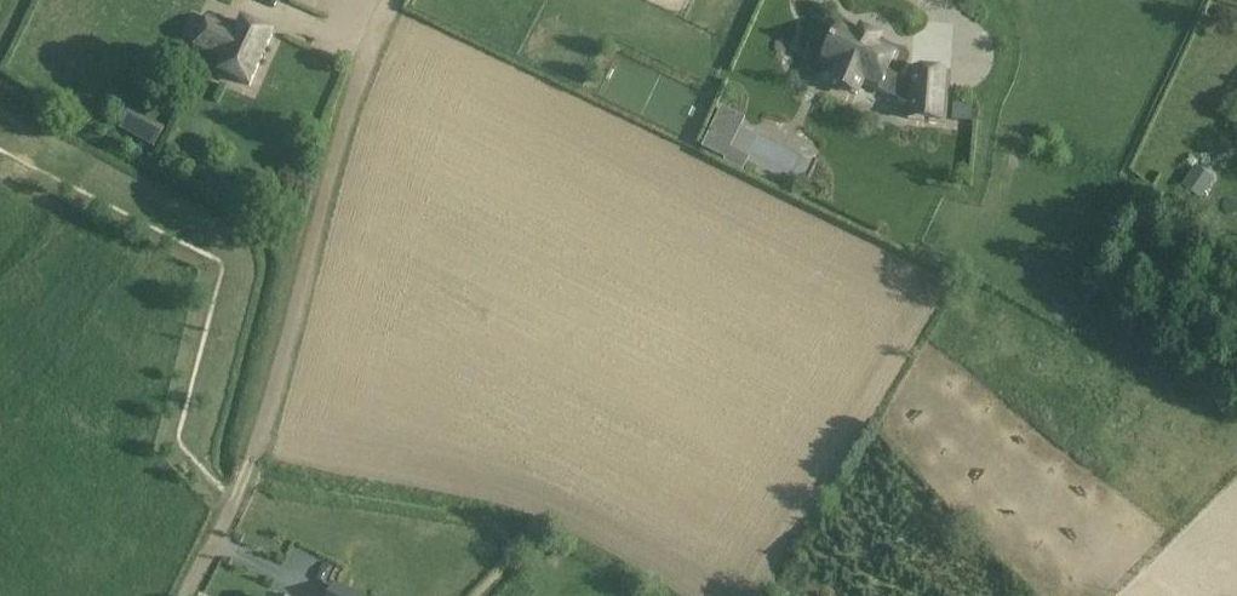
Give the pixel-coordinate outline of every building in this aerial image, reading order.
[(239,31),(211,18),(195,54),(223,66),(220,73),(250,86),(273,35),(243,21),(239,31)] [(862,84),(878,92),(878,91),(910,106),(909,119),(945,122),(949,74),(912,71),(911,84),(887,72),(896,53),(878,44),(880,40),(862,31),(860,36),(842,27),(823,66),(839,73),(833,84),(857,95),(862,84)] [(707,138),(703,148),(726,159),(731,149),(707,138)] [(1195,167),(1181,186),(1199,199),(1213,180),(1195,167)] [(330,595),(355,595),(335,586),(330,595)]
